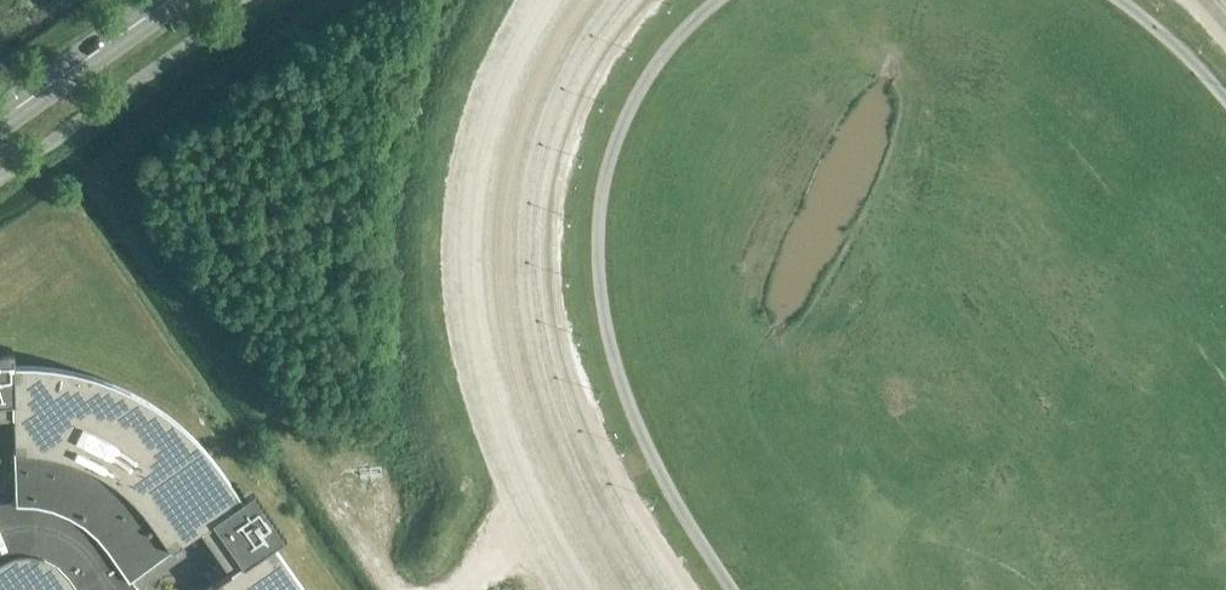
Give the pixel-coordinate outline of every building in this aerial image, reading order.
[(270,542),(280,535),(251,491),(240,499),(218,468),(192,437),(162,411),(128,390),(91,375),(52,366),(10,364),(10,351),(0,352),(0,415),(10,414),(14,500),(0,501),(0,589),(139,589),(129,576),(197,528),(228,572),(201,589),(303,589),(270,542)]
